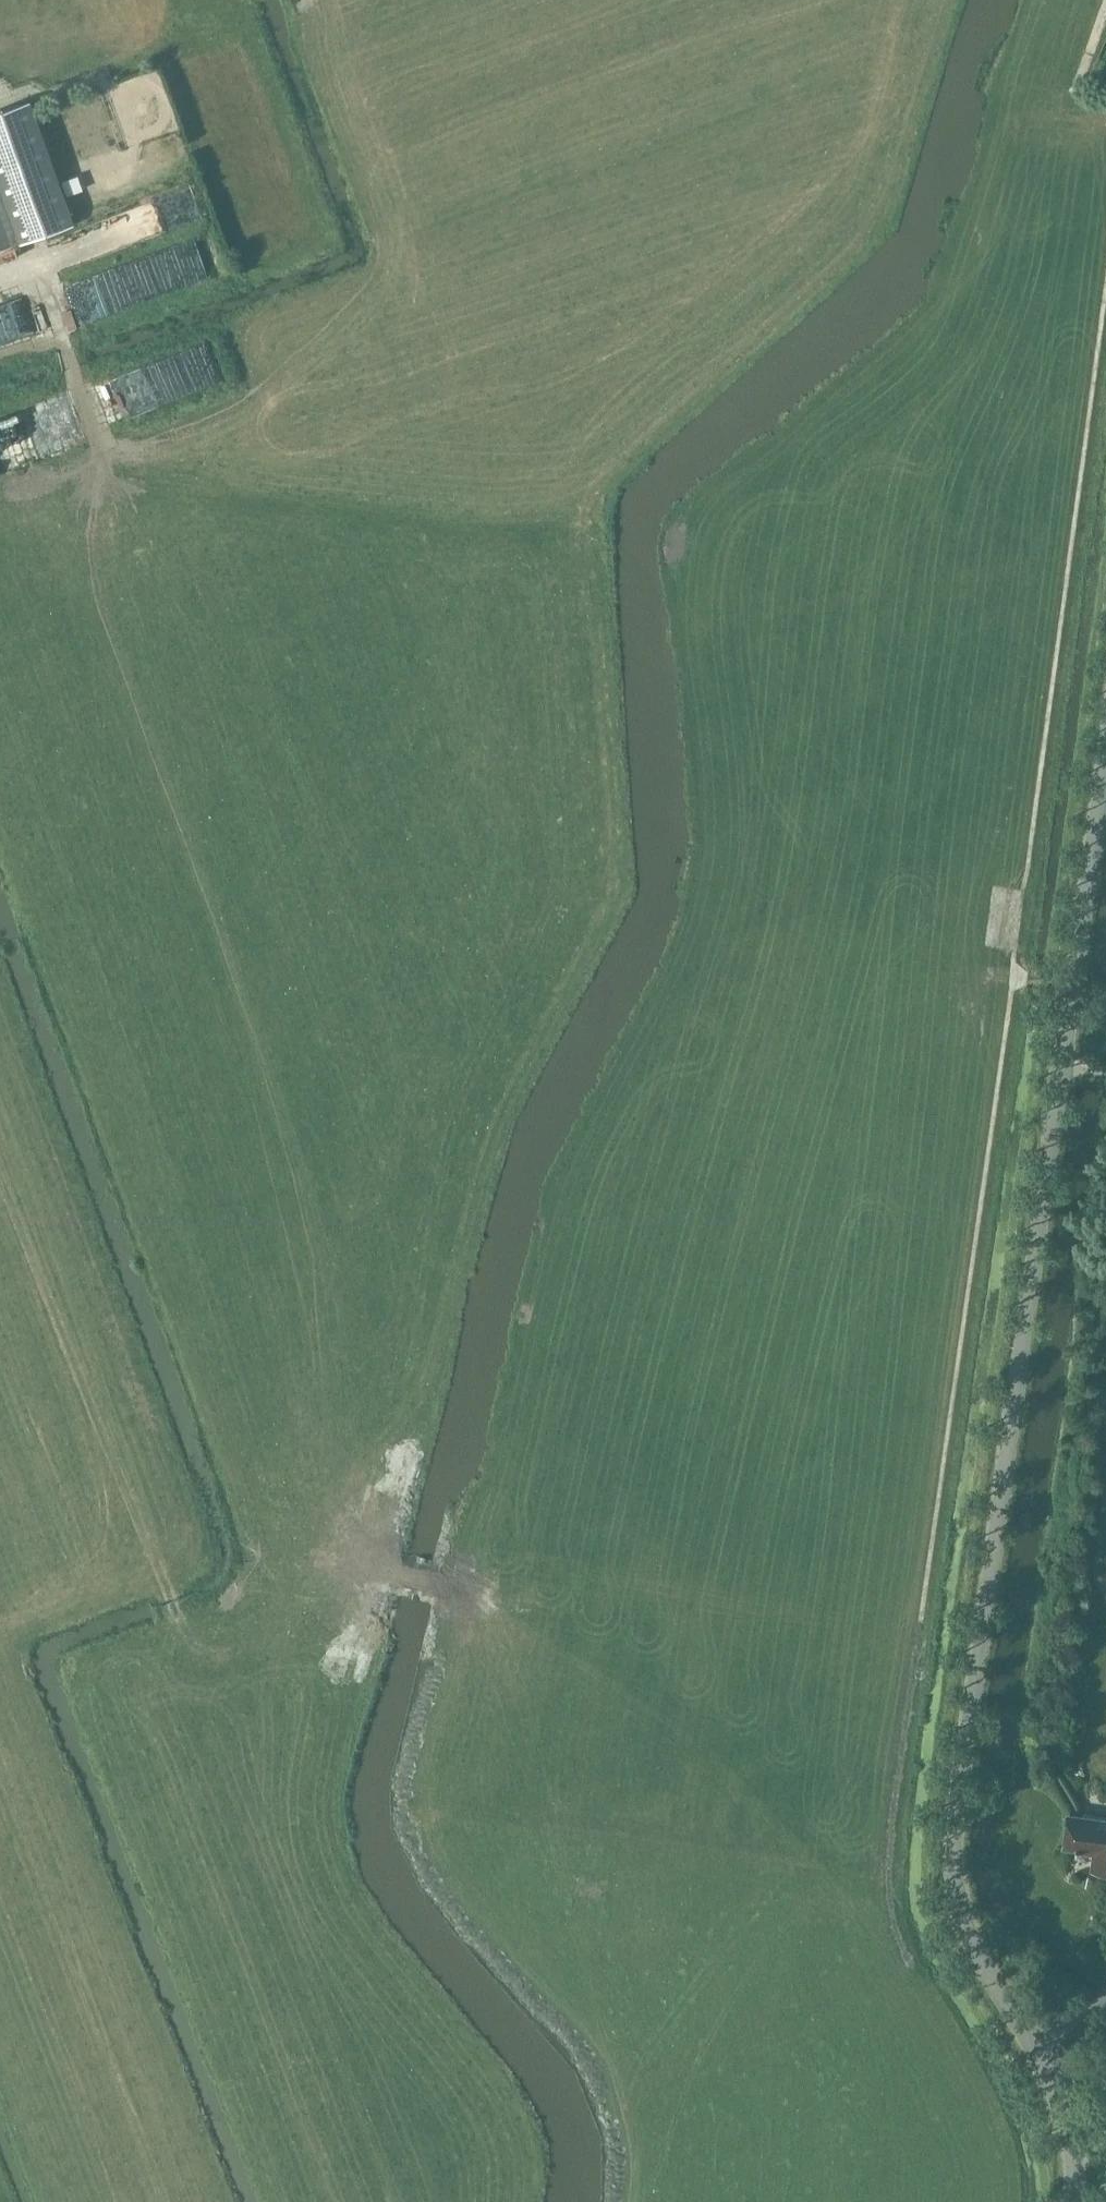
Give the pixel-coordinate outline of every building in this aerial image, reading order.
[(0,112),(0,184),(21,244),(75,224),(31,101),(0,112)] [(0,193),(0,252),(18,245),(0,193)] [(73,272),(85,305),(142,284),(130,251),(73,272)] [(148,275),(181,276),(182,254),(148,253),(148,275)] [(0,295),(0,324),(12,321),(7,302),(30,296),(27,288),(0,295)] [(214,330),(97,369),(108,405),(226,366),(214,330)] [(1066,1848),(1078,1849),(1077,1854),(1081,1855),(1081,1850),(1098,1852),(1096,1870),(1094,1869),(1094,1871),(1105,1872),(1105,1817),(1086,1815),(1085,1818),(1070,1816),(1066,1848)]
